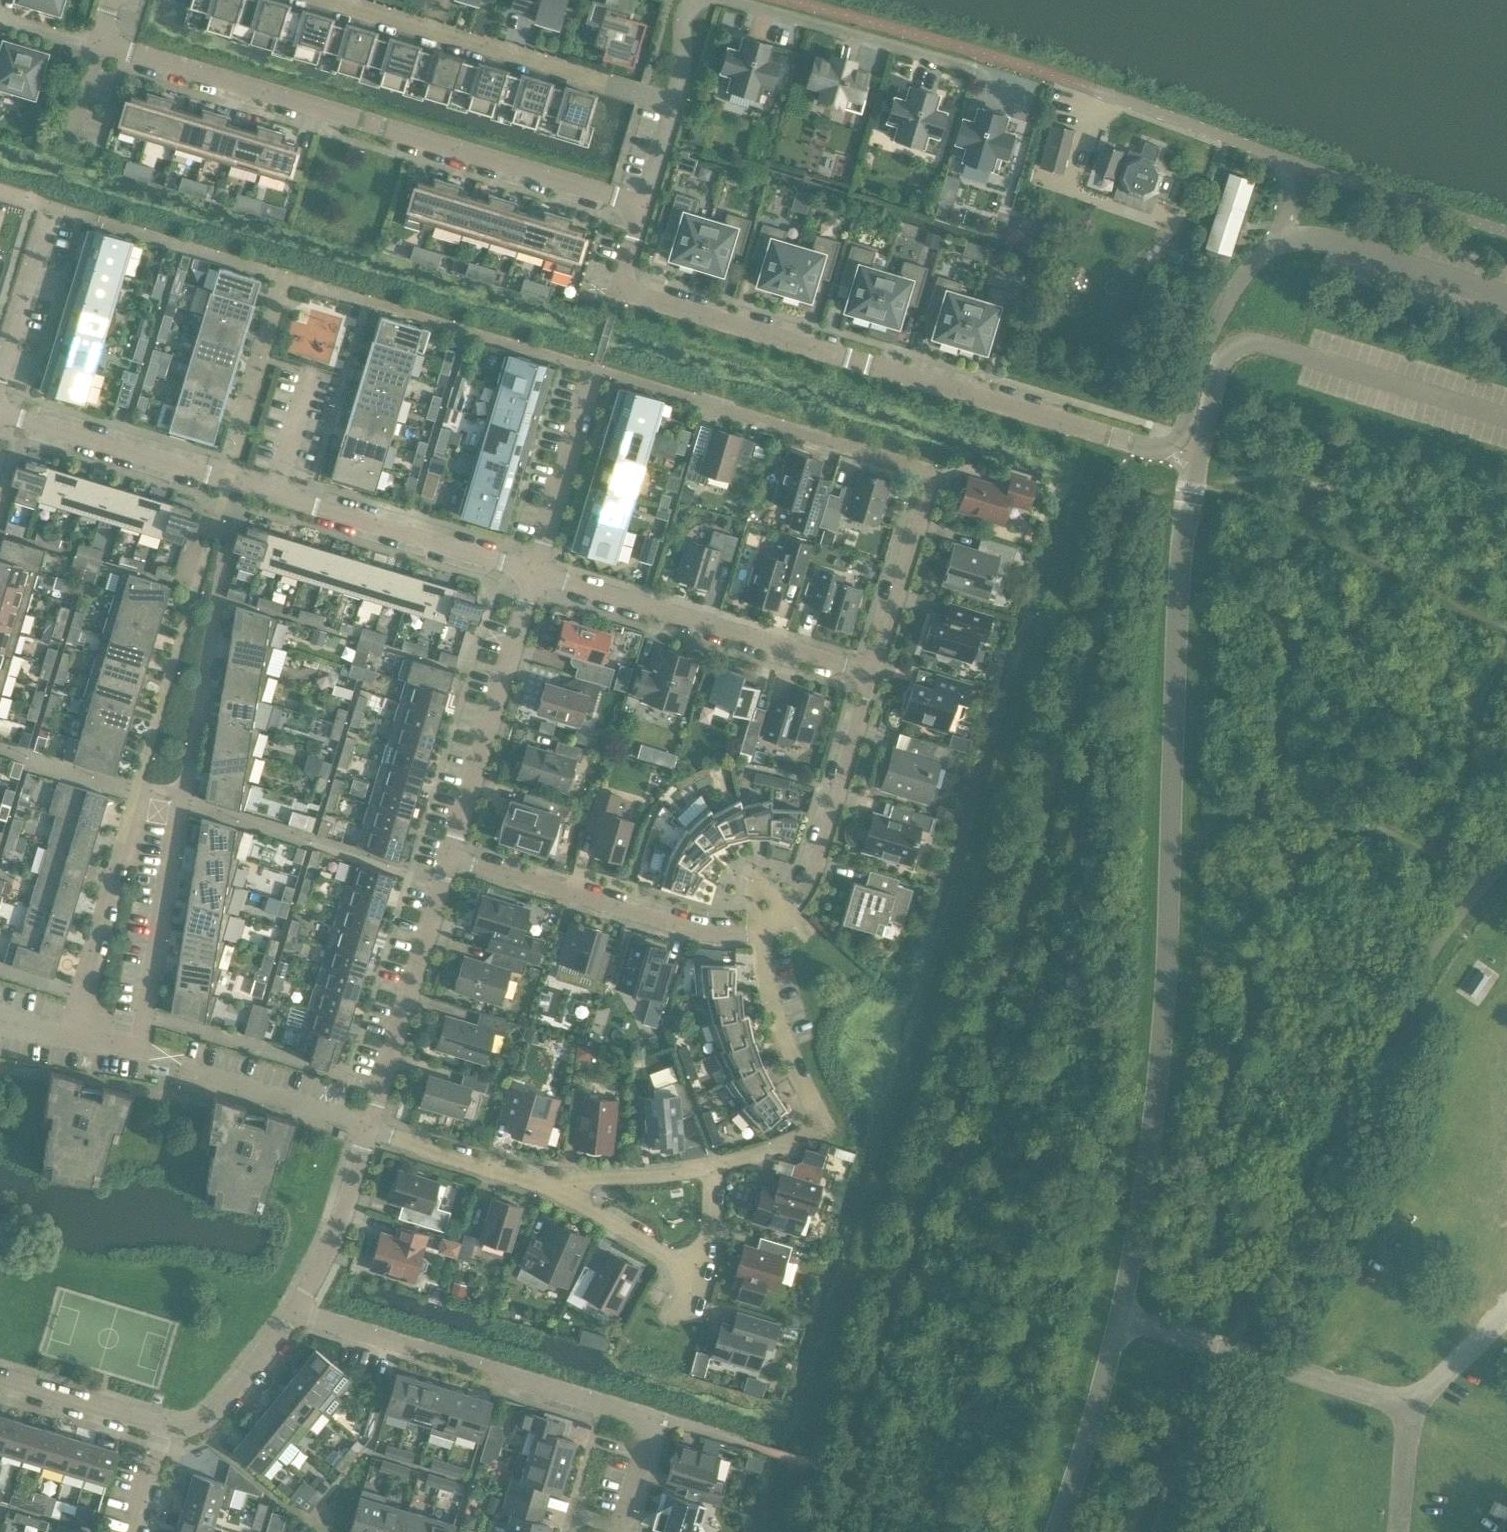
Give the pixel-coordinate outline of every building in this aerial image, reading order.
[(31,5),(33,6),(34,4),(41,6),(41,8),(43,9),(43,7),(58,11),(61,0),(20,0),(32,3),(31,5)] [(234,22),(233,21),(240,0),(191,0),(189,7),(210,14),(206,30),(230,37),(234,22)] [(278,35),(277,35),(285,8),(286,8),(287,5),(269,0),(262,0),(261,0),(240,0),(233,21),(234,22),(254,27),(249,44),(273,51),(278,35)] [(513,8),(542,17),(540,24),(558,29),(566,0),(515,0),(513,8)] [(594,3),(582,42),(604,48),(603,54),(613,57),(612,61),(613,61),(632,67),(633,62),(636,63),(640,47),(638,46),(639,44),(641,35),(645,23),(628,18),(629,13),(594,3)] [(305,14),(286,8),(285,8),(277,35),(278,35),(297,41),(293,57),(316,65),(321,49),(320,49),(328,22),(329,22),(330,19),(306,12),(305,14)] [(349,28),(329,22),(328,22),(320,49),(321,49),(341,55),(336,71),(360,78),(364,63),(372,36),(373,33),(349,26),(349,28)] [(392,42),(372,36),(364,63),(384,69),(379,85),(403,92),(408,76),(407,76),(416,48),(417,47),(393,40),(392,42)] [(726,48),(719,71),(733,75),(729,89),(754,97),(758,81),(771,85),(777,64),(764,61),(769,45),(744,38),(740,52),(726,48)] [(44,55),(30,51),(31,49),(29,48),(28,50),(21,48),(21,46),(19,46),(19,47),(4,43),(2,52),(0,51),(0,86),(7,88),(6,89),(8,90),(9,88),(16,90),(16,92),(18,93),(18,91),(32,95),(37,81),(38,82),(39,80),(37,79),(39,72),(41,72),(42,70),(40,70),(44,55)] [(823,88),(819,101),(860,113),(868,87),(863,85),(866,74),(849,69),(851,62),(846,60),(850,48),(843,46),(839,58),(834,57),(832,64),(815,59),(807,83),(823,88)] [(447,105),(452,88),(451,88),(460,60),(461,59),(437,52),(436,54),(416,48),(407,76),(408,76),(428,82),(423,97),(447,105)] [(480,66),(460,60),(451,88),(452,88),(472,94),(467,110),(491,117),(496,101),(495,100),(504,72),(504,73),(505,71),(481,64),(480,66)] [(524,79),(504,73),(504,72),(495,100),(496,101),(516,107),(511,122),(535,129),(540,113),(539,113),(548,85),(549,83),(525,76),(524,79)] [(568,91),(548,85),(539,113),(540,113),(560,119),(555,134),(579,141),(593,96),(569,89),(568,91)] [(893,98),(886,121),(899,125),(895,139),(920,146),(925,131),(938,135),(944,114),(931,110),(935,95),(911,87),(906,102),(893,98)] [(148,140),(161,96),(146,92),(146,93),(145,99),(130,95),(128,103),(126,102),(126,104),(121,121),(120,123),(121,123),(119,131),(148,140)] [(161,96),(148,140),(175,148),(186,111),(172,107),(174,101),(175,100),(161,96)] [(186,111),(175,148),(203,156),(216,113),(202,108),(201,109),(202,110),(200,115),(186,111)] [(958,142),(954,156),(992,168),(997,152),(1009,156),(1015,135),(1003,132),(1007,116),(1004,115),(986,110),(982,109),(978,123),(965,119),(958,142)] [(230,165),(241,128),(227,124),(229,118),(230,117),(216,113),(203,156),(230,165)] [(1065,175),(1076,130),(1055,124),(1043,169),(1065,175)] [(241,128),(230,165),(258,173),(271,129),(257,125),(256,126),(257,126),(255,132),(241,128)] [(271,129),(258,173),(286,181),(297,144),(282,140),(284,134),(285,134),(285,133),(271,129)] [(687,141),(702,146),(706,135),(690,130),(687,141)] [(1124,152),(1108,146),(1107,146),(1098,173),(1115,179),(1119,169),(1124,170),(1121,179),(1123,179),(1130,192),(1146,198),(1161,190),(1164,191),(1169,178),(1166,177),(1161,161),(1159,160),(1163,148),(1147,143),(1143,154),(1131,151),(1126,165),(1121,163),(1124,152)] [(833,175),(845,179),(850,161),(841,158),(837,160),(833,175)] [(122,174),(136,178),(140,164),(127,160),(122,174)] [(154,168),(140,164),(136,178),(150,182),(154,168)] [(1208,248),(1206,256),(1218,260),(1220,252),(1231,255),(1234,243),(1254,182),(1248,180),(1231,175),(1212,236),(1211,239),(1208,248)] [(178,191),(191,195),(195,181),(182,177),(178,191)] [(423,222),(435,226),(447,182),(433,178),(433,179),(432,185),(417,180),(403,225),(421,230),(421,229),(423,222)] [(945,178),(935,214),(949,218),(959,182),(945,178)] [(209,185),(195,181),(191,195),(205,199),(209,185)] [(462,234),(473,197),(459,193),(461,187),(462,186),(447,182),(435,226),(462,234)] [(233,207),(247,211),(251,197),(237,193),(233,207)] [(677,263),(695,269),(709,221),(695,217),(700,200),(676,193),(664,231),(678,236),(671,258),(678,260),(677,263)] [(490,242),(503,198),(489,194),(488,195),(489,195),(487,201),(473,197),(462,234),(490,242)] [(264,201),(251,197),(247,211),(260,215),(264,201)] [(517,250),(528,213),(514,209),(516,204),(517,203),(503,198),(490,242),(517,250)] [(545,259),(558,215),(544,211),(543,212),(544,212),(542,218),(528,213),(517,250),(545,259)] [(1024,212),(1021,222),(1041,228),(1044,218),(1024,212)] [(723,226),(709,221),(695,269),(712,274),(713,271),(721,273),(728,250),(741,254),(751,220),(727,213),(723,226)] [(572,219),(558,215),(545,259),(556,262),(554,269),(553,270),(571,275),(576,259),(577,259),(577,258),(582,240),(583,240),(583,239),(582,238),(584,230),(570,226),(571,220),(572,220),(572,219)] [(765,290),(782,295),(796,248),(782,243),(786,231),(762,224),(752,258),(765,262),(758,284),(766,286),(765,290)] [(95,230),(85,263),(124,275),(133,244),(124,241),(124,239),(95,230)] [(940,236),(926,232),(923,243),(936,247),(940,236)] [(811,252),(796,248),(782,295),(800,300),(801,297),(808,299),(815,277),(828,280),(840,242),(816,234),(811,252)] [(409,259),(423,263),(427,249),(414,245),(409,259)] [(852,316),(870,321),(884,274),(870,269),(875,252),(851,245),(840,284),(853,288),(846,310),(853,312),(852,316)] [(441,253),(427,249),(423,263),(437,267),(441,253)] [(898,278),(884,274),(870,321),(888,326),(889,323),(896,325),(903,303),(916,307),(928,268),(903,261),(898,278)] [(465,276),(478,280),(483,266),(469,262),(465,276)] [(124,275),(85,263),(75,296),(114,307),(124,275)] [(496,270),(483,266),(478,280),(492,284),(496,270)] [(219,267),(211,291),(252,303),(260,280),(219,267)] [(177,268),(174,280),(183,283),(186,271),(177,268)] [(158,273),(155,284),(163,287),(167,275),(158,273)] [(940,342),(958,347),(972,300),(958,295),(962,283),(937,276),(927,310),(940,314),(934,336),(941,339),(940,342)] [(520,292),(533,296),(538,282),(524,278),(520,292)] [(179,294),(183,283),(174,280),(170,292),(179,294)] [(551,286),(538,282),(533,296),(547,300),(551,286)] [(160,299),(163,287),(155,284),(151,296),(160,299)] [(986,304),(972,300),(958,347),(975,353),(976,349),(984,351),(990,329),(1004,333),(1015,294),(991,287),(986,304)] [(205,314),(246,326),(252,303),(211,291),(205,314)] [(66,328),(105,340),(114,307),(75,296),(66,328)] [(164,314),(160,326),(169,329),(172,317),(164,314)] [(198,337),(239,349),(246,326),(205,314),(198,337)] [(380,316),(373,340),(414,352),(414,351),(422,353),(429,331),(380,316)] [(165,340),(169,329),(160,326),(157,338),(165,340)] [(66,328),(56,360),(95,372),(104,340),(66,328)] [(139,337),(135,349),(144,351),(148,340),(139,337)] [(191,360),(232,372),(239,349),(198,337),(191,360)] [(366,362),(407,375),(414,352),(373,340),(366,362)] [(141,363),(144,351),(135,349),(132,361),(141,363)] [(447,349),(443,361),(452,363),(455,351),(447,349)] [(506,355),(496,386),(535,398),(545,365),(516,356),(515,358),(506,355)] [(86,401),(95,372),(56,360),(46,393),(76,402),(77,398),(86,401)] [(150,360),(146,372),(155,375),(159,363),(150,360)] [(184,383),(225,395),(232,372),(191,360),(184,383)] [(448,375),(452,363),(443,361),(440,372),(448,375)] [(407,375),(366,362),(359,386),(400,398),(407,375)] [(461,363),(457,374),(466,377),(469,365),(461,363)] [(124,370),(121,379),(135,383),(138,374),(124,370)] [(152,386),(155,375),(146,372),(143,384),(152,386)] [(462,389),(466,377),(457,374),(453,386),(462,389)] [(135,384),(123,380),(116,404),(127,408),(135,384)] [(177,406),(218,418),(225,395),(184,383),(177,406)] [(400,398),(359,386),(353,408),(394,421),(400,398)] [(535,398),(496,386),(487,418),(526,430),(535,398)] [(626,389),(616,422),(655,434),(665,403),(655,400),(656,398),(626,389)] [(148,398),(139,395),(136,407),(145,410),(148,398)] [(433,395),(429,407),(438,409),(442,397),(433,395)] [(211,442),(218,418),(177,406),(170,430),(211,442)] [(435,421),(438,409),(429,407),(426,418),(435,421)] [(394,421),(353,408),(346,431),(387,444),(394,421)] [(526,430),(487,418),(477,450),(516,462),(526,430)] [(606,454),(646,466),(655,434),(616,422),(606,454)] [(441,427),(438,439),(447,441),(450,430),(441,427)] [(742,437),(712,428),(704,454),(692,451),(684,478),(706,484),(709,475),(729,481),(742,437)] [(682,429),(678,441),(687,443),(691,432),(682,429)] [(387,444),(346,431),(339,454),(380,467),(387,444)] [(443,453),(447,441),(438,439),(434,450),(443,453)] [(419,441),(416,453),(424,455),(428,443),(419,441)] [(683,455),(687,443),(678,441),(675,453),(683,455)] [(516,462),(477,450),(467,483),(506,494),(516,462)] [(821,461),(788,451),(773,502),(795,509),(790,526),(813,533),(829,481),(816,477),(821,461)] [(421,467),(424,455),(416,453),(412,464),(421,467)] [(373,490),(380,467),(339,454),(332,478),(373,490)] [(597,487),(636,498),(646,466),(606,454),(597,487)] [(432,458),(428,471),(439,475),(442,476),(447,462),(432,458)] [(13,502),(35,508),(47,466),(26,460),(24,468),(15,465),(10,483),(18,486),(13,502)] [(58,506),(68,472),(47,466),(35,508),(36,508),(38,500),(58,506)] [(432,498),(439,475),(428,471),(421,495),(432,498)] [(79,513),(89,479),(68,472),(58,506),(79,513)] [(889,482),(858,472),(853,490),(848,489),(842,491),(840,497),(829,493),(819,526),(836,531),(842,513),(877,524),(884,498),(887,496),(890,488),(888,485),(889,482)] [(680,477),(669,474),(665,488),(676,492),(680,477)] [(405,488),(414,490),(417,478),(409,475),(405,488)] [(962,500),(959,509),(973,514),(974,518),(986,522),(990,519),(1005,523),(1009,506),(1014,503),(1029,507),(1035,483),(1011,476),(1007,490),(969,478),(966,488),(962,488),(960,492),(959,497),(962,500)] [(99,519),(109,485),(89,479),(79,513),(99,519)] [(497,527),(506,494),(467,483),(458,512),(468,515),(467,519),(497,527)] [(120,525),(130,491),(109,485),(99,519),(120,525)] [(694,490),(682,486),(678,500),(690,504),(694,490)] [(587,519),(626,531),(636,498),(597,487),(587,519)] [(141,531),(151,497),(130,491),(120,525),(141,531)] [(662,493),(659,505),(668,508),(671,496),(662,493)] [(161,537),(172,503),(151,497),(141,531),(161,537)] [(193,510),(172,503),(161,537),(183,544),(185,536),(194,538),(199,520),(191,518),(193,510)] [(664,520),(668,508),(659,505),(655,517),(664,520)] [(617,560),(626,531),(587,519),(577,551),(607,560),(608,557),(617,560)] [(745,522),(735,519),(734,525),(736,530),(742,531),(745,522)] [(7,522),(5,531),(22,536),(25,527),(7,522)] [(256,574),(269,532),(247,526),(245,534),(236,531),(231,549),(239,552),(235,568),(256,574)] [(669,577),(695,585),(707,588),(717,557),(730,561),(737,537),(713,530),(708,547),(688,541),(677,578),(669,576),(669,577)] [(47,544),(50,534),(37,531),(35,540),(47,544)] [(823,531),(820,542),(830,545),(833,534),(823,531)] [(279,573),(289,539),(269,532),(256,574),(257,574),(259,567),(279,573)] [(50,534),(47,544),(59,547),(62,538),(50,534)] [(651,564),(658,540),(646,536),(639,560),(651,564)] [(955,544),(942,584),(987,597),(995,571),(1008,575),(1016,547),(981,536),(977,550),(955,544)] [(0,546),(0,559),(38,571),(45,549),(3,537),(0,546)] [(758,553),(744,599),(777,609),(785,580),(799,584),(810,545),(786,538),(780,560),(758,553)] [(300,579),(310,545),(289,539),(279,573),(300,579)] [(76,552),(88,556),(100,560),(103,550),(79,543),(76,552)] [(321,585),(331,551),(310,545),(300,579),(321,585)] [(341,591),(351,557),(331,551),(321,585),(341,591)] [(73,564),(85,568),(88,556),(76,552),(73,564)] [(130,568),(132,559),(120,555),(118,565),(130,568)] [(100,560),(88,556),(85,568),(97,572),(100,560)] [(362,597),(372,563),(351,557),(341,591),(362,597)] [(0,559),(0,582),(32,591),(38,571),(0,559)] [(132,559),(130,568),(142,572),(144,563),(132,559)] [(383,603),(393,569),(372,563),(362,597),(383,603)] [(154,576),(169,580),(172,581),(174,572),(157,566),(154,576)] [(403,610),(413,576),(393,569),(383,603),(403,610)] [(844,577),(819,570),(809,604),(822,608),(818,621),(848,630),(861,590),(841,584),(844,577)] [(121,572),(114,593),(164,608),(167,597),(165,596),(167,586),(121,572)] [(424,616),(434,582),(413,576),(403,610),(424,616)] [(65,591),(77,595),(80,583),(68,579),(65,591)] [(0,582),(0,604),(26,612),(32,591),(0,582)] [(445,622),(455,588),(434,582),(424,616),(445,622)] [(80,583),(77,595),(89,598),(92,587),(80,583)] [(246,593),(229,588),(226,597),(243,602),(246,593)] [(476,594),(455,588),(445,622),(466,628),(469,620),(477,623),(482,605),(474,602),(476,594)] [(164,608),(114,593),(108,614),(157,629),(164,608)] [(268,610),(271,600),(259,597),(256,606),(268,610)] [(271,600),(268,610),(280,613),(283,604),(271,600)] [(0,604),(0,627),(20,633),(26,612),(0,604)] [(56,621),(65,624),(69,609),(60,606),(56,621)] [(236,606),(231,634),(273,647),(273,646),(270,645),(278,618),(236,606)] [(933,615),(924,647),(937,650),(936,655),(938,659),(946,661),(950,659),(951,655),(970,660),(978,632),(986,635),(991,617),(956,607),(953,618),(949,620),(933,615)] [(309,622),(312,613),(300,609),(298,618),(309,622)] [(75,611),(71,625),(80,628),(84,613),(75,611)] [(312,613),(309,622),(322,626),(324,616),(312,613)] [(157,629),(108,614),(102,634),(151,649),(157,629)] [(574,676),(574,677),(609,687),(609,686),(607,685),(612,670),(600,666),(610,634),(579,625),(577,622),(570,620),(567,621),(564,621),(555,650),(573,655),(572,660),(574,665),(579,666),(576,676),(574,676)] [(65,624),(56,621),(51,636),(61,638),(65,624)] [(339,631),(351,634),(354,625),(341,622),(339,631)] [(76,643),(80,628),(71,625),(66,640),(76,643)] [(0,627),(0,649),(14,653),(20,633),(0,627)] [(362,628),(359,637),(372,641),(384,644),(386,635),(362,628)] [(314,630),(312,639),(322,642),(325,633),(314,630)] [(151,649),(102,634),(96,655),(145,670),(151,649)] [(273,647),(231,634),(227,662),(269,674),(265,673),(273,647)] [(368,653),(372,641),(359,637),(356,649),(368,653)] [(413,653),(416,644),(404,640),(401,649),(413,653)] [(372,641),(368,653),(380,656),(384,644),(372,641)] [(416,644),(413,653),(425,657),(428,647),(416,644)] [(43,662),(53,665),(57,650),(48,647),(43,662)] [(688,694),(686,691),(695,660),(690,658),(689,656),(681,653),(678,655),(657,648),(650,670),(639,667),(631,693),(642,697),(642,699),(652,702),(654,705),(667,709),(670,708),(680,711),(683,704),(682,703),(685,702),(688,694)] [(0,649),(0,672),(7,674),(14,653),(0,649)] [(441,651),(438,660),(455,666),(458,656),(441,651)] [(63,652),(58,667),(68,669),(72,655),(63,652)] [(145,670),(96,655),(90,676),(139,691),(145,670)] [(404,656),(398,677),(447,692),(453,671),(404,656)] [(53,665),(43,662),(39,677),(48,680),(53,665)] [(269,674),(227,662),(222,689),(264,702),(264,701),(261,700),(269,674)] [(360,679),(363,668),(351,664),(348,676),(360,679)] [(63,684),(68,669),(58,667),(54,681),(63,684)] [(765,709),(754,706),(759,689),(740,683),(743,674),(719,667),(709,700),(731,707),(730,713),(750,719),(740,752),(751,755),(765,709)] [(363,668),(360,679),(372,683),(376,671),(363,668)] [(905,699),(907,703),(902,718),(946,731),(946,730),(944,730),(949,715),(958,718),(961,716),(971,684),(936,674),(932,689),(913,683),(911,687),(908,689),(906,692),(905,695),(905,699)] [(139,691),(90,676),(83,697),(133,711),(139,691)] [(447,692),(398,677),(397,678),(405,681),(399,701),(441,713),(447,692)] [(545,683),(537,712),(577,724),(582,708),(592,711),(600,685),(577,678),(573,691),(545,683)] [(775,701),(773,700),(763,737),(787,744),(790,735),(809,741),(822,699),(832,702),(832,701),(792,688),(787,705),(783,707),(783,709),(773,706),(775,701)] [(31,704),(40,706),(45,692),(35,689),(31,704)] [(264,702),(222,689),(218,717),(260,729),(256,727),(264,702)] [(344,692),(342,697),(350,699),(352,690),(349,689),(344,692)] [(51,693),(46,708),(55,711),(60,696),(51,693)] [(358,695),(354,710),(363,712),(368,698),(358,695)] [(133,711),(83,697),(77,717),(127,732),(133,711)] [(441,713),(399,701),(393,721),(435,734),(441,713)] [(40,706),(31,704),(27,718),(36,721),(40,706)] [(51,726),(55,711),(46,708),(42,723),(51,726)] [(343,725),(347,711),(338,708),(334,722),(343,725)] [(359,727),(363,712),(354,710),(350,724),(359,727)] [(127,732),(77,717),(77,718),(85,720),(79,740),(120,753),(127,732)] [(260,729),(218,717),(213,744),(255,757),(256,756),(252,755),(260,729)] [(435,734),(393,721),(387,742),(429,754),(435,734)] [(339,740),(343,725),(334,722),(329,737),(339,740)] [(40,729),(34,750),(43,753),(49,732),(40,729)] [(23,731),(19,746),(28,748),(32,734),(23,731)] [(346,736),(342,751),(351,754),(355,739),(346,736)] [(114,774),(120,753),(79,740),(68,737),(62,759),(114,774)] [(938,766),(945,769),(952,748),(920,739),(915,755),(894,748),(881,789),(927,802),(928,800),(932,798),(934,791),(932,787),(938,766)] [(527,745),(517,778),(565,792),(568,785),(572,784),(576,770),(573,767),(575,761),(580,762),(585,748),(558,740),(554,753),(527,745)] [(387,742),(380,763),(422,775),(429,754),(387,742)] [(255,757),(213,744),(209,772),(251,784),(251,783),(248,782),(255,757)] [(755,749),(752,761),(764,764),(767,753),(755,749)] [(346,768),(351,754),(342,751),(337,766),(346,768)] [(661,762),(670,765),(673,756),(667,754),(663,756),(661,762)] [(14,761),(10,776),(19,778),(23,764),(14,761)] [(323,761),(318,775),(327,778),(332,763),(323,761)] [(422,775),(380,763),(374,783),(416,796),(422,775)] [(691,774),(694,782),(710,774),(706,767),(691,774)] [(27,772),(23,787),(32,789),(36,775),(27,772)] [(243,811),(251,784),(209,772),(204,800),(243,811)] [(771,785),(772,776),(756,772),(754,781),(771,785)] [(694,782),(691,774),(675,782),(679,790),(694,782)] [(323,793),(327,778),(318,775),(314,790),(323,793)] [(789,780),(772,776),(771,785),(787,788),(789,780)] [(334,778),(329,792),(338,795),(343,780),(334,778)] [(58,781),(49,812),(98,827),(107,796),(58,781)] [(416,796),(374,783),(368,804),(410,816),(416,796)] [(1,803),(11,806),(15,791),(6,788),(1,803)] [(599,790),(589,823),(601,827),(593,853),(619,861),(631,821),(614,816),(620,796),(599,790)] [(334,810),(338,795),(329,792),(325,807),(334,810)] [(499,838),(525,844),(556,857),(563,822),(555,821),(560,803),(525,793),(521,805),(510,801),(506,813),(512,814),(510,821),(508,820),(499,838)] [(700,795),(676,818),(684,826),(683,827),(685,829),(709,854),(710,853),(728,843),(728,842),(727,843),(712,814),(713,814),(707,805),(706,806),(700,795)] [(748,838),(768,838),(769,838),(770,809),(771,809),(771,799),(741,807),(740,807),(748,838)] [(727,843),(728,842),(748,838),(740,807),(741,807),(739,800),(713,814),(712,814),(727,843)] [(1,803),(0,808),(0,819),(6,821),(11,806),(1,803)] [(410,816),(368,804),(362,825),(404,837),(410,816)] [(874,814),(863,850),(880,855),(879,859),(895,864),(896,860),(909,864),(915,843),(916,843),(917,839),(916,839),(919,829),(929,832),(933,818),(936,819),(936,818),(892,804),(888,818),(874,814)] [(954,811),(938,806),(935,816),(951,821),(954,811)] [(769,838),(768,838),(768,840),(790,847),(801,810),(771,809),(770,809),(769,838)] [(98,827),(49,812),(49,813),(56,815),(47,844),(89,857),(98,827)] [(306,814),(302,829),(311,832),(316,817),(306,814)] [(13,818),(9,833),(18,836),(22,821),(13,818)] [(201,818),(197,846),(239,859),(239,858),(235,857),(243,831),(201,818)] [(321,820),(317,835),(326,837),(330,823),(321,820)] [(397,859),(404,837),(362,825),(355,846),(397,859)] [(646,843),(655,846),(660,829),(651,826),(646,843)] [(697,871),(713,856),(710,853),(709,854),(685,829),(670,854),(669,855),(697,871)] [(14,850),(18,836),(9,833),(4,848),(14,850)] [(649,862),(655,846),(646,843),(641,859),(649,862)] [(38,874),(80,887),(89,857),(47,844),(38,874)] [(239,859),(197,846),(192,874),(234,886),(235,886),(231,885),(239,859)] [(306,849),(297,847),(292,861),(302,864),(306,849)] [(321,853),(312,850),(308,864),(317,867),(321,853)] [(703,875),(697,871),(669,855),(670,854),(666,852),(656,883),(691,894),(703,875)] [(351,862),(345,883),(386,895),(393,874),(351,862)] [(842,923),(874,932),(877,922),(885,924),(887,919),(902,924),(912,890),(897,885),(899,879),(869,871),(865,886),(853,882),(842,923)] [(80,887),(38,874),(30,904),(71,916),(80,887)] [(234,886),(192,874),(188,901),(230,914),(230,913),(227,912),(234,886)] [(304,877),(299,892),(309,895),(313,880),(304,877)] [(386,895),(345,883),(338,904),(380,916),(386,895)] [(285,885),(281,900),(290,903),(294,888),(285,885)] [(304,909),(309,895),(299,892),(295,907),(304,909)] [(482,896),(472,930),(491,936),(488,948),(536,962),(543,941),(521,934),(529,909),(482,896)] [(286,918),(290,903),(281,900),(276,915),(286,918)] [(230,914),(188,901),(184,929),(225,941),(226,941),(222,940),(230,914)] [(13,931),(62,946),(71,916),(30,904),(21,933),(13,931)] [(338,904),(332,924),(374,937),(380,916),(338,904)] [(291,918),(287,933),(296,936),(301,921),(291,918)] [(578,924),(571,922),(559,962),(580,969),(579,974),(605,982),(613,954),(602,950),(607,933),(582,925),(582,924),(578,923),(578,924)] [(374,937),(332,924),(326,945),(368,957),(374,937)] [(225,941),(184,929),(179,956),(221,969),(221,968),(218,967),(225,941)] [(53,977),(62,946),(13,931),(4,962),(53,977)] [(287,933),(283,948),(292,951),(292,949),(301,951),(304,941),(296,938),(296,936),(287,933)] [(269,938),(265,953),(274,956),(279,941),(269,938)] [(666,950),(630,939),(616,985),(664,999),(674,965),(663,961),(666,950)] [(368,957),(326,945),(320,966),(362,978),(368,957)] [(698,964),(694,964),(696,995),(700,995),(699,994),(734,992),(734,991),(735,965),(722,965),(720,965),(720,950),(704,949),(699,947),(699,964),(698,964)] [(464,956),(454,991),(499,1004),(510,970),(522,974),(526,961),(494,951),(490,964),(464,956)] [(270,970),(274,956),(265,953),(261,968),(270,970)] [(221,969),(179,956),(175,984),(217,996),(213,995),(221,969)] [(279,960),(275,975),(284,977),(288,963),(279,960)] [(362,978),(320,966),(314,986),(355,999),(362,978)] [(1476,997),(1490,977),(1480,970),(1466,990),(1476,997)] [(279,992),(284,977),(275,975),(270,989),(279,992)] [(217,996),(175,984),(170,1012),(208,1024),(217,996)] [(355,999),(314,986),(307,1007),(349,1020),(355,999)] [(743,1016),(743,1015),(741,990),(734,991),(734,992),(699,994),(700,995),(706,1025),(707,1024),(743,1016)] [(258,1021),(262,1006),(253,1003),(248,1018),(258,1021)] [(292,1004),(286,1023),(301,1028),(343,1040),(349,1020),(307,1007),(307,1008),(292,1004)] [(272,1009),(262,1006),(258,1021),(267,1024),(272,1009)] [(669,1014),(673,1031),(682,1029),(678,1012),(669,1014)] [(446,1017),(436,1048),(484,1062),(493,1031),(504,1035),(508,1021),(480,1013),(476,1026),(446,1017)] [(673,1031),(669,1014),(661,1016),(665,1033),(673,1031)] [(717,1052),(753,1039),(747,1014),(743,1015),(743,1016),(707,1024),(717,1052)] [(253,1037),(258,1021),(248,1018),(244,1034),(253,1037)] [(258,1021),(253,1037),(263,1040),(267,1024),(258,1021)] [(337,1062),(343,1040),(301,1028),(295,1049),(311,1054),(308,1062),(326,1068),(328,1059),(337,1062)] [(540,1034),(528,1030),(525,1040),(537,1043),(540,1034)] [(656,1030),(642,1039),(650,1052),(664,1044),(656,1030)] [(591,1033),(588,1043),(598,1047),(601,1036),(591,1033)] [(717,1052),(713,1053),(727,1080),(728,1081),(762,1063),(753,1039),(717,1052)] [(684,1064),(692,1061),(686,1045),(678,1048),(684,1064)] [(590,1047),(578,1046),(576,1058),(584,1059),(589,1055),(590,1047)] [(698,1078),(692,1061),(684,1064),(690,1081),(698,1078)] [(771,1087),(771,1088),(774,1086),(762,1063),(728,1081),(727,1080),(724,1082),(741,1106),(742,1107),(771,1087)] [(51,1070),(49,1082),(42,1124),(49,1126),(41,1174),(97,1184),(110,1140),(117,1142),(131,1095),(102,1086),(101,1090),(80,1086),(82,1080),(51,1070)] [(420,1104),(460,1116),(469,1088),(484,1092),(488,1080),(464,1073),(461,1085),(428,1075),(420,1104)] [(645,1097),(649,1149),(681,1147),(679,1113),(689,1109),(703,1146),(705,1145),(680,1079),(653,1089),(653,1096),(645,1097)] [(514,1123),(510,1134),(545,1145),(559,1099),(524,1088),(524,1090),(509,1085),(499,1119),(514,1123)] [(786,1109),(771,1088),(771,1087),(742,1107),(741,1106),(736,1111),(758,1134),(786,1109)] [(611,1131),(614,1131),(615,1117),(613,1116),(614,1101),(583,1098),(584,1089),(571,1088),(568,1115),(580,1117),(579,1125),(580,1125),(577,1147),(587,1149),(586,1151),(590,1153),(593,1153),(596,1153),(599,1153),(599,1150),(609,1151),(611,1131)] [(245,1106),(214,1097),(205,1150),(212,1152),(204,1201),(260,1210),(273,1166),(280,1168),(294,1121),(265,1112),(264,1116),(243,1113),(245,1106)] [(701,1113),(707,1129),(716,1126),(710,1110),(701,1113)] [(721,1142),(716,1126),(707,1129),(713,1145),(721,1142)] [(820,1143),(818,1152),(826,1154),(829,1145),(820,1143)] [(817,1185),(822,1168),(826,1154),(818,1152),(805,1148),(802,1162),(793,1165),(790,1177),(780,1174),(775,1192),(762,1188),(761,1192),(757,1194),(755,1201),(757,1204),(752,1220),(756,1221),(758,1224),(765,1226),(768,1225),(798,1234),(805,1210),(813,1212),(821,1186),(817,1185)] [(390,1201),(407,1206),(409,1210),(406,1220),(444,1231),(450,1211),(437,1207),(440,1199),(438,1195),(434,1194),(438,1183),(423,1179),(422,1176),(415,1174),(412,1175),(399,1171),(390,1201)] [(492,1198),(480,1239),(508,1248),(521,1207),(492,1198)] [(585,1238),(551,1223),(543,1242),(532,1237),(521,1261),(523,1262),(517,1277),(543,1288),(547,1278),(564,1285),(571,1269),(574,1270),(581,1255),(578,1254),(585,1238)] [(413,1281),(416,1271),(421,1272),(425,1269),(427,1262),(425,1257),(421,1256),(424,1246),(423,1246),(426,1235),(426,1234),(399,1226),(396,1237),(381,1233),(380,1233),(370,1268),(387,1274),(389,1277),(395,1280),(399,1277),(413,1281)] [(455,1229),(453,1236),(460,1239),(462,1232),(455,1229)] [(464,1234),(457,1257),(469,1261),(476,1237),(464,1234)] [(458,1244),(443,1239),(440,1250),(440,1251),(455,1255),(458,1244)] [(744,1246),(735,1277),(743,1279),(737,1297),(759,1303),(764,1286),(775,1289),(784,1260),(787,1261),(791,1246),(765,1239),(762,1249),(759,1251),(744,1246)] [(638,1268),(608,1252),(597,1272),(584,1265),(566,1299),(584,1309),(590,1298),(614,1312),(624,1293),(626,1294),(632,1283),(630,1282),(638,1268)] [(712,1355),(757,1369),(765,1339),(773,1341),(778,1326),(742,1315),(739,1326),(735,1328),(721,1324),(712,1355)] [(597,1337),(595,1344),(605,1348),(609,1338),(602,1335),(597,1337)] [(315,1350),(301,1367),(332,1391),(339,1397),(353,1380),(346,1374),(342,1371),(334,1365),(315,1350)] [(288,1384),(318,1408),(332,1391),(301,1367),(288,1384)] [(409,1419),(421,1381),(397,1374),(383,1419),(385,1420),(387,1412),(409,1419)] [(377,1375),(374,1386),(386,1390),(389,1379),(377,1375)] [(421,1381),(409,1419),(432,1425),(429,1433),(430,1433),(444,1388),(421,1381)] [(288,1384),(274,1400),(308,1428),(316,1434),(330,1418),(322,1411),(318,1408),(288,1384)] [(444,1388),(430,1433),(431,1433),(453,1439),(452,1440),(453,1440),(467,1394),(444,1388)] [(467,1394),(453,1440),(454,1440),(456,1433),(478,1439),(476,1447),(477,1447),(490,1402),(467,1394)] [(260,1417),(290,1441),(295,1445),(308,1428),(274,1400),(260,1417)] [(367,1422),(375,1425),(379,1412),(370,1410),(367,1422)] [(570,1467),(570,1465),(571,1461),(571,1457),(570,1454),(574,1441),(550,1434),(554,1421),(519,1410),(512,1432),(524,1435),(519,1452),(570,1467)] [(2,1453),(12,1420),(0,1416),(0,1453),(2,1453)] [(247,1434),(277,1458),(290,1441),(260,1417),(247,1434)] [(22,1460),(32,1426),(12,1420),(2,1453),(22,1460)] [(375,1425),(367,1422),(363,1435),(372,1438),(375,1425)] [(43,1466),(53,1432),(32,1426),(22,1460),(43,1466)] [(64,1472),(74,1438),(53,1432),(43,1466),(64,1472)] [(277,1458),(247,1434),(233,1451),(263,1475),(277,1458)] [(84,1478),(95,1445),(74,1438),(64,1472),(84,1478)] [(718,1504),(724,1482),(712,1479),(719,1456),(677,1444),(667,1475),(689,1482),(685,1494),(718,1504)] [(95,1445),(84,1478),(106,1485),(116,1451),(95,1445)] [(398,1458),(400,1449),(386,1445),(384,1454),(398,1458)] [(343,1456),(350,1462),(358,1452),(351,1446),(343,1456)] [(414,1453),(400,1449),(398,1458),(411,1462),(414,1453)] [(570,1467),(519,1452),(508,1490),(532,1497),(536,1484),(559,1491),(563,1478),(565,1476),(567,1473),(569,1470),(570,1467)] [(350,1462),(343,1456),(335,1466),(342,1472),(350,1462)] [(444,1472),(446,1463),(432,1459),(430,1468),(444,1472)] [(393,1473),(396,1464),(382,1460),(379,1469),(393,1473)] [(446,1463),(444,1472),(459,1477),(462,1468),(446,1463)] [(410,1468),(396,1464),(393,1473),(407,1477),(410,1468)] [(193,1473),(186,1495),(229,1507),(235,1486),(193,1473)] [(425,1483),(439,1487),(442,1478),(428,1474),(425,1483)] [(442,1478),(439,1487),(453,1491),(456,1482),(442,1478)] [(316,1490),(323,1495),(331,1485),(324,1479),(316,1490)] [(281,1481),(277,1487),(289,1497),(294,1491),(281,1481)] [(386,1496),(385,1497),(363,1490),(364,1490),(363,1489),(350,1531),(376,1531),(386,1496)] [(323,1495),(316,1490),(307,1500),(314,1506),(323,1495)] [(229,1507),(186,1495),(180,1515),(213,1525),(219,1505),(228,1508),(229,1507)] [(699,1522),(704,1505),(668,1495),(666,1495),(664,1495),(661,1497),(666,1506),(659,1510),(657,1512),(656,1513),(652,1527),(669,1531),(705,1531),(699,1522)] [(376,1531),(401,1531),(407,1511),(384,1504),(387,1496),(386,1496),(376,1531)] [(491,1496),(488,1506),(498,1510),(501,1500),(491,1496)] [(17,1506),(30,1510),(33,1501),(20,1497),(17,1506)] [(549,1526),(525,1519),(529,1505),(505,1498),(499,1518),(509,1521),(506,1531),(547,1531),(549,1526)] [(33,1501),(30,1510),(42,1513),(44,1504),(33,1501)] [(255,1515),(264,1518),(268,1505),(259,1502),(255,1515)] [(71,1522),(74,1514),(61,1510),(59,1518),(71,1522)] [(401,1531),(426,1531),(430,1518),(407,1511),(401,1531)] [(26,1524),(28,1516),(16,1512),(13,1520),(26,1524)] [(74,1514),(71,1522),(84,1526),(86,1518),(74,1514)] [(465,1514),(462,1525),(472,1528),(475,1520),(472,1517),(465,1514)] [(223,1528),(213,1525),(180,1515),(175,1531),(222,1531),(223,1528)] [(264,1518),(255,1515),(251,1528),(260,1530),(264,1518)] [(28,1516),(26,1524),(38,1528),(40,1519),(28,1516)] [(426,1531),(452,1531),(456,1517),(455,1517),(452,1524),(430,1518),(426,1531)]
